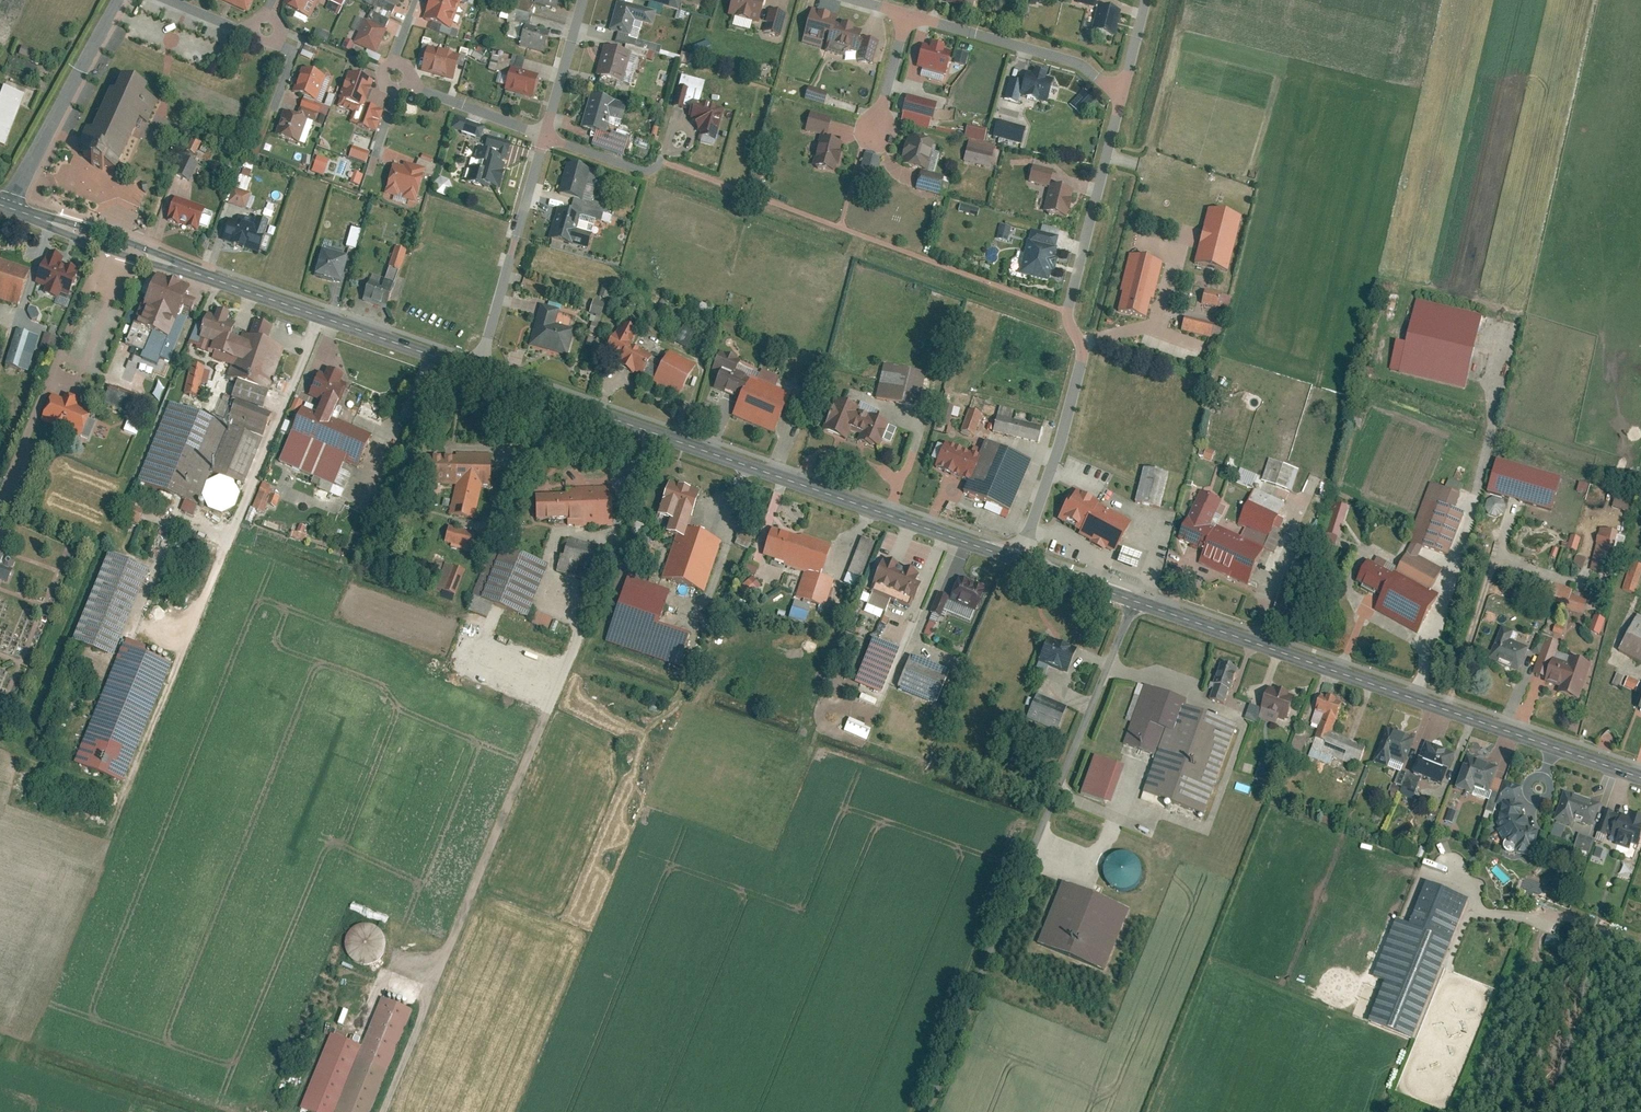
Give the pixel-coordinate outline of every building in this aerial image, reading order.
[(248,13),(254,0),(221,0),(248,13)] [(283,7),(310,19),(319,0),(286,0),(283,7)] [(452,30),(461,0),(432,0),(425,21),(452,30)] [(557,9),(560,0),(537,0),(537,2),(557,9)] [(649,11),(658,13),(678,20),(684,0),(652,0),(649,11)] [(759,26),(767,0),(728,0),(724,14),(759,26)] [(1093,9),(1096,0),(1076,0),(1075,3),(1093,9)] [(608,29),(630,37),(636,20),(640,8),(618,1),(608,29)] [(1091,29),(1117,37),(1125,13),(1099,5),(1091,29)] [(649,11),(640,8),(636,20),(654,26),(658,13),(649,11)] [(837,17),(811,9),(801,44),(828,51),(837,17)] [(770,11),(764,32),(780,36),(786,16),(770,11)] [(384,30),(389,20),(372,12),(368,22),(384,30)] [(368,22),(365,21),(355,44),(375,53),(386,30),(384,30),(368,22)] [(830,45),(861,55),(866,39),(867,37),(836,26),(830,45)] [(524,44),(546,51),(551,35),(529,28),(524,44)] [(859,61),(873,64),(880,44),(866,39),(861,55),(859,61)] [(690,47),(696,60),(711,54),(706,41),(690,47)] [(931,41),(921,72),(946,80),(956,50),(931,41)] [(304,44),(299,56),(310,61),(315,48),(304,44)] [(34,51),(22,46),(19,54),(31,59),(34,51)] [(609,46),(599,76),(619,83),(629,52),(609,46)] [(423,73),(454,83),(462,58),(431,48),(423,73)] [(953,63),(964,66),(967,54),(957,51),(953,63)] [(325,77),(302,69),(293,94),(316,102),(325,77)] [(1019,96),(1049,106),(1058,79),(1028,69),(1019,96)] [(505,89),(535,99),(541,80),(511,70),(505,89)] [(375,81),(350,72),(338,106),(354,112),(351,122),(359,125),(366,105),(375,81)] [(621,84),(629,86),(631,75),(623,74),(621,84)] [(84,149),(80,160),(88,163),(86,169),(98,174),(100,168),(116,174),(138,120),(149,124),(158,102),(142,96),(145,89),(117,78),(111,93),(107,92),(91,131),(85,129),(77,147),(84,149)] [(1,86),(0,88),(0,144),(3,145),(22,94),(1,86)] [(801,101),(821,106),(825,93),(805,87),(801,101)] [(1082,90),(1068,106),(1080,116),(1094,100),(1082,90)] [(700,143),(715,147),(724,114),(698,107),(701,97),(679,91),(673,110),(689,115),(689,124),(694,133),(700,143)] [(585,127),(607,134),(618,101),(596,93),(585,127)] [(900,124),(930,133),(939,104),(910,94),(900,124)] [(322,107),(303,100),(301,107),(319,114),(322,107)] [(376,131),(383,111),(366,105),(359,125),(376,131)] [(319,114),(301,107),(297,116),(309,120),(316,123),(319,114)] [(820,139),(825,140),(832,118),(810,111),(803,133),(820,139)] [(285,112),(277,135),(300,143),(309,120),(297,116),(285,112)] [(484,125),(457,117),(453,129),(480,138),(484,125)] [(997,120),(993,136),(1022,144),(1026,128),(997,120)] [(249,152),(257,154),(264,134),(256,132),(249,152)] [(901,163),(928,172),(937,143),(910,135),(901,163)] [(511,143),(489,137),(486,147),(500,151),(508,153),(511,143)] [(812,163),(837,171),(845,146),(825,140),(820,139),(812,163)] [(964,160),(990,168),(996,148),(971,140),(964,160)] [(372,153),(362,150),(357,163),(367,167),(372,153)] [(508,153),(500,151),(498,157),(506,159),(508,153)] [(482,173),(479,183),(497,189),(506,159),(498,157),(488,154),(482,173)] [(856,176),(873,180),(879,160),(862,155),(856,176)] [(315,156),(310,173),(323,176),(327,159),(315,156)] [(197,164),(183,158),(176,176),(190,181),(197,164)] [(436,165),(418,160),(416,168),(424,170),(424,173),(433,176),(436,165)] [(394,165),(386,193),(398,196),(399,192),(407,194),(406,198),(416,201),(424,173),(424,170),(416,168),(405,164),(404,168),(394,165)] [(567,166),(560,193),(583,199),(590,171),(567,166)] [(1025,178),(1049,185),(1053,173),(1029,166),(1025,178)] [(471,170),(468,182),(479,185),(479,183),(482,173),(471,170)] [(352,184),(358,186),(361,176),(355,174),(352,184)] [(247,191),(250,179),(233,175),(231,188),(247,191)] [(453,187),(439,176),(430,187),(444,198),(453,187)] [(1041,208),(1070,217),(1077,194),(1049,185),(1041,208)] [(251,195),(235,189),(230,203),(246,209),(251,195)] [(205,208),(175,198),(168,220),(197,230),(205,208)] [(976,215),(977,211),(960,205),(959,210),(976,215)] [(1193,264),(1229,272),(1241,214),(1205,206),(1193,264)] [(275,211),(263,207),(260,214),(273,219),(275,211)] [(572,245),(572,244),(587,249),(591,235),(576,231),(580,216),(557,210),(549,239),(572,245)] [(232,221),(225,240),(260,252),(269,226),(247,218),(244,225),(232,221)] [(996,240),(1007,241),(1009,227),(998,225),(996,240)] [(1034,225),(1030,240),(1058,249),(1063,234),(1034,225)] [(360,231),(351,228),(346,247),(355,249),(360,231)] [(1020,271),(1052,281),(1061,250),(1058,249),(1030,240),(1020,271)] [(393,247),(387,266),(390,267),(396,248),(393,247)] [(65,255),(48,249),(35,282),(46,286),(43,293),(57,298),(59,291),(69,295),(78,271),(62,265),(65,255)] [(406,252),(396,249),(390,268),(401,271),(406,252)] [(346,260),(322,253),(315,276),(340,283),(346,260)] [(1160,263),(1127,254),(1117,291),(1120,292),(1115,310),(1145,318),(1160,263)] [(18,305),(29,269),(0,260),(0,299),(18,305)] [(188,287),(155,274),(142,307),(144,308),(137,325),(167,337),(179,307),(189,312),(194,302),(183,298),(188,287)] [(382,287),(371,282),(363,301),(385,309),(394,286),(384,282),(382,287)] [(1216,309),(1217,305),(1228,308),(1231,298),(1202,290),(1198,303),(1216,309)] [(600,315),(601,302),(589,301),(588,314),(600,315)] [(1403,370),(1467,387),(1485,323),(1421,306),(1403,370)] [(213,315),(207,313),(198,339),(211,343),(208,351),(232,359),(226,377),(269,391),(284,348),(264,342),(269,326),(254,321),(249,336),(241,333),(240,336),(230,333),(234,323),(225,320),(228,312),(215,308),(213,315)] [(573,334),(555,330),(559,314),(539,309),(529,349),(567,359),(573,334)] [(1207,318),(1177,309),(1173,323),(1203,331),(1207,318)] [(606,358),(623,366),(620,372),(632,378),(635,373),(642,377),(651,359),(632,349),(639,336),(622,327),(606,358)] [(687,345),(692,331),(680,327),(675,340),(687,345)] [(32,334),(15,329),(5,364),(28,371),(33,355),(27,353),(32,334)] [(39,348),(53,352),(57,337),(43,334),(39,348)] [(654,380),(678,394),(695,365),(671,351),(654,380)] [(712,370),(721,374),(714,389),(740,401),(733,415),(771,432),(787,397),(749,380),(747,383),(731,375),(737,363),(718,355),(712,370)] [(200,383),(207,384),(210,368),(192,366),(188,395),(198,396),(200,383)] [(323,372),(318,370),(280,459),(333,482),(344,455),(360,462),(370,438),(329,421),(338,400),(340,401),(348,383),(341,380),(343,374),(326,367),(323,372)] [(924,379),(884,369),(877,400),(916,409),(924,379)] [(92,397),(96,385),(85,381),(81,393),(92,397)] [(108,387),(107,390),(121,394),(118,403),(124,404),(122,410),(134,414),(139,396),(108,387)] [(62,397),(52,393),(41,421),(80,436),(90,409),(78,404),(80,400),(63,393),(62,397)] [(294,415),(302,404),(296,399),(288,411),(294,415)] [(261,438),(168,401),(136,481),(198,505),(211,472),(242,484),(261,438)] [(824,431),(847,441),(851,432),(861,436),(860,441),(878,449),(888,426),(869,418),(867,422),(857,418),(860,411),(836,401),(824,431)] [(967,413),(961,431),(974,435),(980,417),(967,413)] [(994,432),(1038,442),(1042,428),(997,418),(994,432)] [(984,447),(978,462),(946,448),(936,471),(969,485),(964,495),(1010,514),(1030,466),(984,447)] [(1203,458),(1211,460),(1213,451),(1205,449),(1203,458)] [(490,457),(432,456),(431,483),(455,484),(450,513),(475,519),(482,486),(492,486),(490,457)] [(1488,491),(1554,509),(1563,475),(1497,458),(1488,491)] [(1287,489),(1294,468),(1268,459),(1261,481),(1287,489)] [(1159,509),(1168,474),(1141,467),(1132,502),(1159,509)] [(700,490),(669,480),(656,519),(686,529),(700,490)] [(274,486),(263,482),(254,505),(265,509),(274,486)] [(1577,490),(1586,492),(1588,484),(1579,482),(1577,490)] [(1432,483),(1409,539),(1447,555),(1470,498),(1432,483)] [(566,493),(534,494),(535,520),(568,519),(569,525),(612,523),(611,486),(566,487),(566,493)] [(1075,490),(1058,520),(1079,531),(1095,501),(1075,490)] [(1201,490),(1179,538),(1202,549),(1225,501),(1201,490)] [(271,495),(268,507),(276,508),(279,497),(271,495)] [(1498,495),(1483,503),(1492,518),(1506,510),(1498,495)] [(1298,518),(1305,501),(1298,498),(1291,515),(1298,518)] [(1614,498),(1612,506),(1626,511),(1629,503),(1614,498)] [(1095,501),(1079,531),(1116,551),(1132,521),(1095,501)] [(1322,540),(1336,544),(1348,505),(1334,501),(1322,540)] [(1277,515),(1249,503),(1240,524),(1268,536),(1277,515)] [(632,522),(628,533),(638,536),(642,525),(632,522)] [(476,533),(448,525),(443,544),(471,551),(476,533)] [(502,529),(506,538),(514,535),(510,525),(502,529)] [(1264,547),(1216,526),(1200,563),(1248,584),(1264,547)] [(1601,527),(1592,569),(1611,573),(1620,531),(1601,527)] [(677,528),(661,577),(705,592),(721,543),(677,528)] [(831,546),(773,528),(764,557),(822,575),(831,546)] [(1570,550),(1576,552),(1580,538),(1574,536),(1570,550)] [(844,584),(858,588),(872,541),(857,537),(844,584)] [(527,616),(548,565),(494,543),(473,595),(527,616)] [(1118,549),(1114,564),(1134,570),(1138,554),(1118,549)] [(148,568),(108,551),(72,640),(113,657),(148,568)] [(557,567),(573,567),(573,553),(557,552),(557,567)] [(1583,568),(1586,557),(1575,555),(1573,566),(1583,568)] [(919,573),(883,559),(866,603),(886,611),(890,600),(906,606),(919,573)] [(1382,597),(1394,575),(1366,560),(1354,581),(1382,597)] [(1622,589),(1635,594),(1640,576),(1640,565),(1631,562),(1622,589)] [(465,570),(445,563),(435,588),(456,595),(465,570)] [(754,575),(757,568),(745,563),(742,570),(754,575)] [(8,582),(12,571),(0,566),(0,579),(8,582)] [(1382,597),(1375,610),(1419,634),(1439,596),(1395,572),(1394,575),(1382,597)] [(833,583),(804,573),(796,596),(826,605),(833,583)] [(670,589),(627,575),(605,641),(679,665),(689,633),(658,623),(670,589)] [(754,592),(760,586),(751,576),(745,582),(754,592)] [(1281,578),(1278,587),(1290,590),(1293,581),(1281,578)] [(983,589),(958,579),(950,600),(975,610),(983,589)] [(1546,602),(1583,614),(1587,600),(1570,594),(1572,589),(1552,583),(1546,602)] [(947,596),(938,592),(930,612),(939,615),(947,596)] [(804,623),(809,606),(792,601),(787,618),(804,623)] [(553,617),(536,610),(531,622),(548,629),(553,617)] [(1640,665),(1640,617),(1636,614),(1619,656),(1640,665)] [(1593,634),(1600,636),(1604,618),(1597,617),(1593,634)] [(1491,658),(1520,671),(1531,648),(1502,635),(1491,658)] [(1077,648),(1048,636),(1038,661),(1068,673),(1077,648)] [(898,649),(872,639),(854,682),(881,693),(898,649)] [(169,662),(122,643),(75,759),(122,778),(169,662)] [(950,672),(910,656),(897,687),(937,703),(950,672)] [(1556,690),(1583,698),(1593,663),(1566,656),(1556,690)] [(1208,696),(1227,703),(1238,668),(1220,662),(1208,696)] [(1616,673),(1612,683),(1622,687),(1626,677),(1616,673)] [(1636,690),(1638,680),(1626,677),(1624,687),(1636,690)] [(1297,697),(1271,688),(1263,712),(1289,721),(1297,697)] [(1159,756),(1178,703),(1139,689),(1121,743),(1159,756)] [(1066,705),(1037,694),(1028,717),(1057,729),(1066,705)] [(1330,698),(1320,727),(1334,731),(1344,703),(1330,698)] [(1147,793),(1206,814),(1237,723),(1178,703),(1159,756),(1147,793)] [(842,733),(866,739),(869,725),(845,719),(842,733)] [(1312,749),(1359,765),(1367,743),(1334,731),(1320,727),(1312,749)] [(1377,754),(1405,764),(1414,737),(1387,727),(1377,754)] [(1289,754),(1300,757),(1306,735),(1295,732),(1289,754)] [(1415,774),(1443,784),(1454,753),(1426,743),(1415,774)] [(1077,791),(1111,803),(1126,759),(1092,748),(1077,791)] [(1459,784),(1488,794),(1497,766),(1468,756),(1459,784)] [(1556,814),(1592,826),(1600,802),(1565,790),(1556,814)] [(1513,850),(1533,857),(1541,832),(1533,828),(1526,815),(1523,806),(1504,804),(1500,820),(1501,828),(1506,838),(1513,850)] [(1640,848),(1640,845),(1640,818),(1621,811),(1611,838),(1640,848)] [(1567,845),(1572,832),(1553,825),(1548,839),(1567,845)] [(1577,835),(1575,843),(1590,848),(1593,839),(1577,835)] [(1104,889),(1139,887),(1138,855),(1102,856),(1104,889)] [(1399,922),(1385,917),(1362,973),(1377,979),(1361,1018),(1404,1036),(1460,897),(1416,879),(1399,922)] [(1040,949),(1104,971),(1127,904),(1063,882),(1040,949)] [(366,926),(361,923),(355,922),(348,923),(345,924),(339,929),(335,937),(335,944),(338,953),(343,958),(350,961),(357,961),(363,959),(366,957),(371,952),(373,945),(373,938),(370,930),(366,926)] [(370,994),(350,1043),(319,1030),(289,1104),(308,1111),(357,1111),(400,1007),(370,994)]
